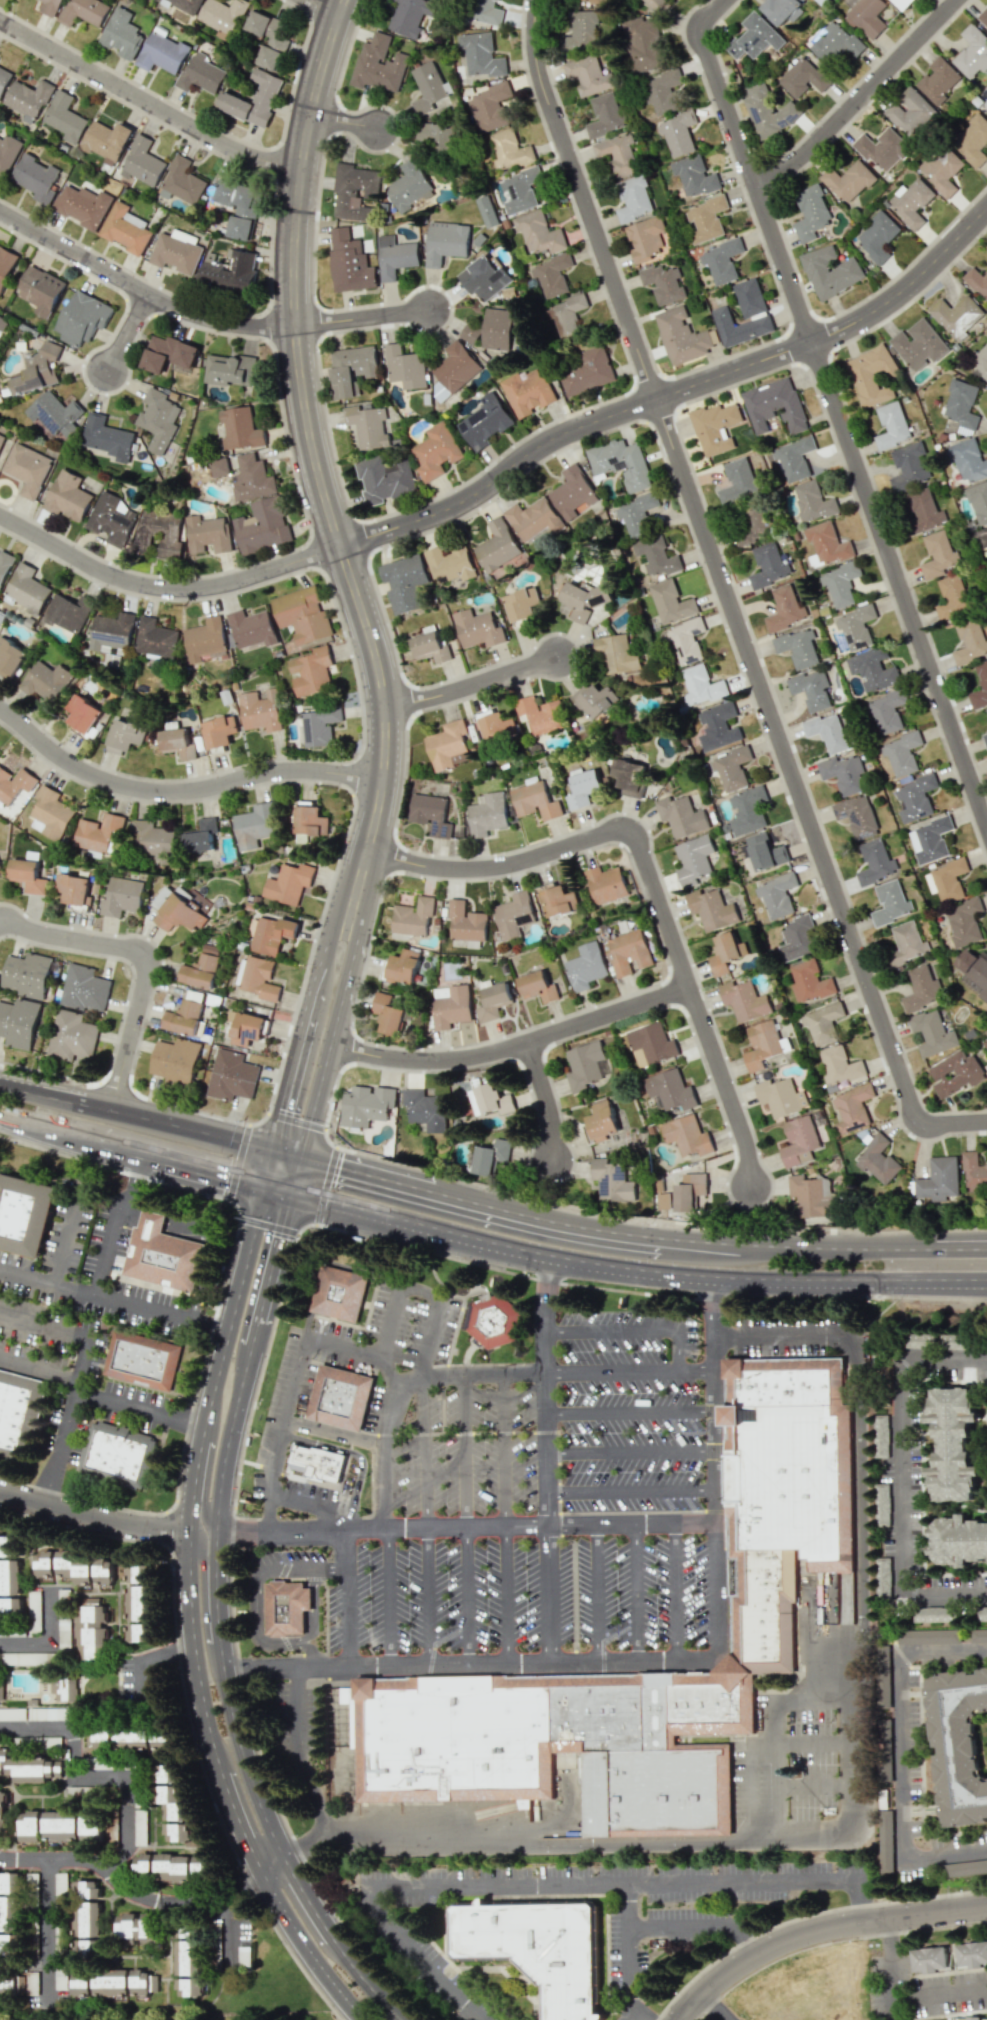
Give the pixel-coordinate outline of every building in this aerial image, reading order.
[(43,1),(39,10),(54,18),(63,0),(42,0),(43,1)] [(70,27),(76,15),(100,27),(111,4),(102,0),(69,0),(58,21),(70,27)] [(202,0),(159,0),(194,17),(202,0)] [(219,30),(216,35),(228,41),(248,2),(245,0),(233,0),(230,7),(216,0),(207,0),(197,19),(219,30)] [(417,39),(425,16),(432,19),(439,0),(438,0),(387,0),(397,4),(388,29),(417,39)] [(503,9),(495,8),(497,0),(469,0),(465,18),(500,25),(503,9)] [(660,16),(671,4),(667,0),(643,0),(660,16)] [(758,8),(780,28),(789,18),(793,21),(803,10),(799,6),(804,0),(765,0),(758,8)] [(887,25),(876,15),(887,4),(883,0),(859,0),(846,14),(873,40),(887,25)] [(914,0),(891,0),(903,11),(914,0)] [(132,61),(145,33),(128,25),(134,13),(116,5),(100,42),(119,50),(117,54),(132,61)] [(976,17),(986,28),(986,27),(986,6),(976,17)] [(245,29),(267,37),(256,64),(276,72),(289,39),(282,36),(287,22),(253,9),(245,29)] [(597,11),(571,10),(570,36),(561,36),(560,49),(596,50),(597,11)] [(741,23),(746,28),(725,49),(737,60),(745,51),(754,59),(769,43),(777,50),(786,40),(753,10),(741,23)] [(625,38),(627,38),(633,72),(664,67),(656,15),(622,21),(625,38)] [(866,47),(835,19),(809,46),(829,66),(846,48),(856,58),(866,47)] [(971,22),(960,34),(969,43),(951,61),(968,77),(986,57),(986,37),(971,22)] [(176,75),(189,48),(153,29),(134,64),(149,72),(154,63),(176,75)] [(349,85),(364,89),(366,83),(398,93),(410,55),(396,51),(393,62),(384,59),(391,35),(374,30),(370,43),(363,40),(349,85)] [(458,34),(459,49),(466,49),(467,76),(507,73),(505,57),(493,58),(491,32),(458,34)] [(192,83),(217,95),(229,70),(193,52),(176,86),(188,92),(192,83)] [(834,80),(806,52),(777,81),(796,99),(811,83),(821,93),(834,80)] [(616,87),(612,72),(602,75),(596,53),(563,62),(568,78),(576,76),(581,96),(616,87)] [(916,85),(937,107),(947,98),(944,95),(962,78),(940,55),(928,66),(931,70),(916,85)] [(411,101),(419,120),(451,107),(446,95),(454,92),(449,81),(443,84),(433,60),(411,70),(423,96),(411,101)] [(13,73),(0,67),(0,99),(13,73)] [(222,91),(216,108),(267,127),(272,111),(271,111),(282,78),(254,68),(250,79),(260,83),(253,102),(222,91)] [(657,115),(682,107),(675,86),(683,83),(679,69),(640,82),(648,105),(653,103),(657,115)] [(35,90),(14,80),(3,103),(25,114),(22,120),(35,125),(54,85),(41,78),(35,90)] [(743,100),(758,138),(803,120),(795,102),(775,110),(763,81),(747,88),(750,97),(743,100)] [(477,133),(510,124),(503,99),(512,97),(508,83),(467,95),(477,133)] [(884,112),(911,138),(937,111),(910,85),(898,97),(908,107),(904,111),(894,101),(884,112)] [(68,110),(74,96),(58,88),(43,121),(66,132),(63,138),(77,145),(89,120),(68,110)] [(590,98),(597,120),(584,124),(588,137),(626,126),(616,91),(590,98)] [(672,158),(695,151),(687,126),(697,123),(693,110),(655,123),(659,135),(664,133),(672,158)] [(980,149),(986,142),(986,121),(980,114),(951,142),(977,169),(986,158),(986,157),(980,149)] [(115,130),(93,120),(80,146),(105,158),(103,162),(115,167),(133,129),(119,122),(115,130)] [(886,175),(912,148),(890,126),(873,142),(863,132),(853,143),(886,175)] [(535,159),(531,144),(519,148),(513,127),(488,135),(499,170),(535,159)] [(616,179),(639,171),(629,142),(633,140),(630,131),(592,145),(598,162),(609,159),(616,179)] [(166,162),(147,154),(153,140),(137,133),(121,173),(155,187),(166,162)] [(7,134),(5,139),(0,137),(0,174),(6,177),(23,141),(7,134)] [(965,164),(944,143),(918,169),(948,199),(958,188),(949,180),(965,164)] [(36,191),(33,199),(49,206),(56,190),(52,189),(60,169),(49,165),(48,167),(35,162),(38,156),(24,151),(11,181),(36,191)] [(160,189),(196,204),(207,179),(186,170),(191,159),(176,153),(160,189)] [(670,163),(674,176),(679,175),(686,198),(721,187),(716,172),(707,175),(700,153),(670,163)] [(398,211),(435,190),(416,155),(399,165),(405,175),(384,187),(398,211)] [(830,166),(820,176),(846,205),(876,177),(859,158),(840,176),(830,166)] [(334,218),(371,221),(373,206),(361,205),(362,190),(379,192),(381,169),(336,164),(333,192),(337,193),(334,218)] [(538,205),(531,184),(543,180),(538,166),(498,180),(502,191),(507,190),(510,200),(504,202),(508,215),(538,205)] [(619,222),(653,213),(643,174),(617,182),(624,207),(615,209),(619,222)] [(906,189),(903,185),(885,203),(914,232),(926,221),(917,212),(935,194),(919,177),(906,189)] [(227,235),(249,241),(260,204),(254,202),(258,189),(220,178),(214,202),(235,208),(227,235)] [(113,196),(100,190),(99,195),(81,187),(80,190),(64,183),(53,209),(82,221),(80,225),(97,233),(113,196)] [(804,218),(792,223),(801,245),(817,238),(814,230),(834,221),(818,184),(793,194),(804,218)] [(475,199),(486,228),(499,224),(488,195),(475,199)] [(694,244),(724,234),(717,212),(729,208),(724,195),(684,208),(689,222),(694,220),(697,229),(690,231),(694,244)] [(99,235),(126,247),(124,250),(141,257),(152,232),(124,219),(130,205),(116,199),(99,235)] [(512,217),(516,231),(521,229),(529,254),(548,247),(550,253),(567,247),(560,227),(549,231),(541,208),(512,217)] [(854,238),(880,265),(890,255),(883,247),(901,229),(883,210),(854,238)] [(625,226),(637,263),(673,251),(661,215),(625,226)] [(426,267),(441,268),(442,255),(468,256),(469,224),(428,222),(426,267)] [(377,287),(375,266),(365,267),(362,239),(350,240),(348,226),(330,228),(333,251),(329,251),(334,292),(377,287)] [(203,247),(195,244),(197,237),(174,230),(173,235),(160,231),(150,263),(164,267),(164,265),(194,274),(203,247)] [(378,235),(381,282),(397,281),(396,267),(419,266),(418,242),(394,244),(394,234),(378,235)] [(715,286),(738,279),(731,256),(744,252),(740,238),(698,251),(702,265),(708,264),(715,286)] [(822,302),(866,277),(854,256),(829,270),(825,264),(838,256),(829,241),(798,259),(822,302)] [(0,245),(0,298),(19,254),(0,245)] [(258,253),(231,249),(228,264),(214,261),(215,253),(205,252),(200,285),(251,293),(258,253)] [(546,299),(569,291),(561,269),(573,265),(569,252),(529,266),(533,278),(538,276),(546,299)] [(498,271),(486,254),(457,275),(471,295),(477,291),(485,302),(514,280),(504,266),(498,271)] [(659,306),(686,297),(680,279),(682,278),(677,266),(663,270),(661,263),(638,271),(643,286),(652,283),(659,306)] [(37,306),(34,312),(49,319),(67,283),(31,264),(16,295),(37,306)] [(963,276),(986,301),(986,271),(982,276),(973,266),(963,276)] [(768,311),(755,277),(732,285),(744,319),(768,311)] [(114,306),(75,289),(57,331),(63,333),(60,340),(79,348),(83,339),(90,342),(97,327),(104,330),(114,306)] [(957,341),(986,312),(967,293),(951,309),(941,298),(927,311),(957,341)] [(554,317),(561,340),(581,334),(574,312),(589,307),(585,294),(545,306),(549,319),(554,317)] [(708,329),(692,333),(684,305),(654,314),(670,364),(715,351),(708,329)] [(723,347),(775,332),(769,315),(734,325),(727,305),(712,309),(723,347)] [(483,348),(510,350),(511,321),(517,322),(518,310),(485,308),(483,348)] [(3,332),(10,321),(0,314),(0,330),(3,332)] [(913,371),(930,358),(933,362),(950,350),(924,316),(905,331),(903,328),(889,340),(913,371)] [(482,328),(466,322),(460,338),(476,344),(482,328)] [(142,368),(163,373),(166,361),(194,368),(199,346),(151,333),(142,368)] [(483,367),(457,338),(444,349),(449,355),(431,370),(452,394),(483,367)] [(58,383),(52,362),(58,361),(63,346),(45,339),(40,353),(25,357),(27,364),(23,375),(11,379),(15,395),(29,391),(28,391),(58,383)] [(389,382),(403,381),(404,390),(427,387),(423,352),(402,355),(401,342),(385,344),(389,382)] [(970,361),(976,366),(973,370),(986,383),(986,343),(970,361)] [(615,380),(603,344),(578,352),(582,364),(558,371),(566,396),(615,380)] [(329,351),(334,400),(357,397),(355,375),(365,374),(365,378),(379,377),(375,346),(329,351)] [(895,399),(891,385),(879,388),(874,373),(885,370),(887,377),(896,375),(888,346),(847,357),(861,408),(895,399)] [(204,383),(228,386),(229,382),(252,385),(255,359),(227,355),(226,356),(207,354),(204,383)] [(557,400),(542,367),(521,377),(519,372),(500,381),(518,418),(557,400)] [(742,392),(756,436),(769,431),(765,420),(775,417),(773,411),(780,408),(789,435),(808,429),(791,376),(742,392)] [(978,386),(952,379),(942,416),(959,421),(958,426),(975,431),(979,415),(971,413),(978,386)] [(163,456),(176,425),(173,424),(182,403),(148,388),(143,402),(145,403),(136,425),(154,433),(147,449),(163,456)] [(475,453),(491,443),(487,438),(500,431),(500,432),(515,424),(494,389),(479,398),(484,406),(457,423),(475,453)] [(878,451),(912,440),(899,400),(877,408),(885,433),(874,436),(878,451)] [(360,450),(391,446),(389,433),(384,433),(383,421),(392,419),(391,415),(389,416),(388,406),(372,408),(371,403),(343,407),(346,426),(356,424),(360,450)] [(690,413),(704,457),(734,448),(728,427),(743,422),(737,403),(721,408),(720,403),(690,413)] [(220,410),(224,437),(222,437),(223,450),(265,444),(263,427),(253,428),(249,406),(220,410)] [(135,432),(104,426),(106,415),(89,412),(82,446),(116,453),(115,461),(129,464),(135,432)] [(424,483),(445,473),(441,464),(450,459),(452,463),(464,458),(445,420),(426,429),(430,437),(411,447),(420,465),(416,467),(424,483)] [(779,458),(788,483),(810,476),(803,453),(816,449),(811,434),(770,448),(774,460),(779,458)] [(982,460),(975,437),(950,444),(961,483),(986,476),(986,459),(982,460)] [(586,450),(594,477),(621,469),(628,494),(653,486),(640,442),(626,446),(623,438),(586,450)] [(54,459),(15,441),(2,471),(25,481),(19,494),(35,501),(54,459)] [(891,449),(898,475),(889,477),(893,491),(933,480),(922,441),(891,449)] [(236,502),(277,492),(273,474),(267,476),(263,460),(256,462),(254,451),(236,455),(241,473),(230,476),(236,502)] [(355,461),(363,491),(362,491),(366,505),(417,491),(408,459),(386,465),(382,454),(355,461)] [(214,478),(231,473),(226,456),(209,461),(214,478)] [(722,504),(759,493),(748,456),(723,464),(730,486),(717,490),(722,504)] [(566,521),(599,500),(576,462),(561,471),(567,481),(549,493),(566,521)] [(93,495),(78,488),(83,477),(61,467),(44,508),(59,515),(60,512),(82,522),(93,495)] [(792,486),(804,522),(838,511),(833,497),(823,501),(816,478),(792,486)] [(978,527),(986,524),(986,481),(966,487),(978,527)] [(911,535),(948,523),(944,509),(937,511),(929,487),(907,494),(914,517),(906,520),(911,535)] [(660,505),(655,491),(614,507),(619,519),(623,517),(632,539),(652,531),(644,511),(660,505)] [(86,528),(99,534),(101,529),(109,533),(106,542),(122,549),(139,508),(100,493),(86,528)] [(241,554),(291,541),(279,495),(250,502),(252,515),(233,519),(241,554)] [(525,544),(549,528),(553,534),(565,526),(545,495),(523,510),(517,502),(503,511),(525,544)] [(738,546),(772,534),(760,502),(737,510),(742,525),(732,529),(738,546)] [(182,515),(142,507),(134,552),(149,555),(153,534),(161,535),(158,556),(174,559),(182,515)] [(232,551),(227,516),(201,519),(200,514),(186,516),(190,554),(207,551),(206,545),(213,544),(214,553),(232,551)] [(523,553),(501,515),(487,523),(494,536),(473,548),(487,573),(523,553)] [(804,528),(807,542),(813,540),(820,565),(855,555),(850,540),(838,543),(831,520),(804,528)] [(923,536),(931,560),(920,564),(925,579),(946,573),(944,569),(958,564),(946,529),(923,536)] [(632,544),(636,556),(646,554),(649,563),(645,564),(648,575),(664,569),(666,575),(683,570),(678,554),(669,557),(662,534),(632,544)] [(753,590),(793,576),(788,563),(784,565),(775,540),(752,548),(760,571),(748,576),(753,590)] [(424,551),(436,586),(474,573),(465,545),(441,553),(439,547),(424,551)] [(1,590),(14,557),(0,551),(0,590),(1,590)] [(394,615),(423,607),(417,586),(429,583),(421,553),(378,565),(383,584),(385,583),(394,615)] [(36,569),(21,561),(2,599),(14,605),(15,602),(39,614),(52,588),(32,578),(36,569)] [(835,609),(855,603),(849,579),(861,576),(858,562),(818,573),(822,586),(828,584),(835,609)] [(937,580),(945,602),(935,606),(940,620),(972,608),(959,572),(937,580)] [(699,613),(694,597),(681,601),(673,577),(649,585),(662,625),(699,613)] [(584,624),(596,600),(606,605),(613,590),(595,582),(591,591),(568,581),(558,603),(573,609),(569,617),(584,624)] [(771,589),(778,613),(764,617),(768,631),(806,619),(794,582),(771,589)] [(270,597),(279,628),(291,625),(297,645),(331,636),(316,584),(270,597)] [(503,596),(514,627),(536,619),(532,607),(541,604),(535,586),(503,596)] [(93,601),(81,596),(78,602),(55,592),(43,620),(79,635),(93,601)] [(849,650),(872,644),(866,621),(877,618),(873,605),(833,617),(837,630),(843,629),(849,650)] [(238,649),(263,641),(265,646),(278,643),(268,609),(245,616),(243,608),(227,613),(238,649)] [(491,610),(472,616),(470,608),(452,613),(462,648),(484,642),(486,647),(506,641),(501,623),(495,625),(491,610)] [(95,614),(89,649),(110,652),(111,647),(129,650),(135,614),(119,611),(118,618),(95,614)] [(135,652),(146,653),(145,657),(174,661),(178,629),(155,626),(156,617),(139,615),(135,652)] [(201,655),(226,651),(221,615),(203,617),(205,625),(184,628),(188,664),(202,662),(201,655)] [(963,648),(952,651),(956,665),(986,655),(986,647),(977,615),(955,622),(963,648)] [(678,666),(703,658),(695,634),(706,630),(702,617),(666,629),(678,666)] [(771,640),(776,654),(790,649),(797,670),(819,663),(811,639),(815,638),(812,626),(771,640)] [(411,637),(416,659),(433,655),(435,664),(451,660),(447,643),(441,645),(438,631),(411,637)] [(638,670),(633,632),(595,637),(600,675),(638,670)] [(0,636),(0,655),(0,656),(0,675),(11,681),(28,652),(0,636)] [(288,660),(296,696),(331,688),(326,666),(333,665),(328,644),(312,648),(313,654),(288,660)] [(845,657),(851,675),(859,673),(865,693),(901,682),(896,666),(883,670),(880,660),(888,658),(884,645),(845,657)] [(59,663),(53,671),(39,660),(18,686),(31,696),(36,690),(52,703),(75,675),(59,663)] [(972,710),(986,705),(986,660),(974,663),(981,689),(967,693),(972,710)] [(681,670),(689,693),(685,694),(689,707),(729,694),(724,679),(711,683),(704,663),(681,670)] [(828,686),(823,669),(786,679),(790,695),(803,691),(809,713),(831,707),(826,687),(828,686)] [(608,685),(600,691),(595,684),(576,698),(594,720),(620,700),(608,685)] [(238,694),(244,730),(265,726),(266,732),(282,730),(275,688),(265,689),(266,698),(258,699),(257,690),(238,694)] [(903,728),(896,706),(908,703),(904,689),(866,701),(870,713),(873,712),(880,735),(903,728)] [(92,740),(98,730),(93,726),(103,710),(75,692),(65,707),(73,712),(66,724),(92,740)] [(514,700),(518,716),(528,714),(533,735),(568,725),(561,699),(538,705),(535,695),(514,700)] [(743,740),(738,726),(728,729),(725,720),(737,716),(732,700),(697,711),(701,725),(703,724),(706,733),(698,735),(703,752),(743,740)] [(305,748),(333,745),(331,722),(343,721),(341,707),(301,711),(305,748)] [(487,745),(518,734),(513,718),(504,721),(500,711),(478,719),(487,745)] [(806,737),(821,732),(828,755),(848,749),(837,714),(820,719),(819,716),(801,721),(806,737)] [(202,722),(208,750),(231,745),(229,735),(238,733),(234,715),(202,722)] [(141,745),(147,726),(115,717),(106,749),(128,755),(132,742),(141,745)] [(434,772),(454,766),(451,756),(468,751),(463,734),(467,733),(463,718),(442,724),(444,731),(424,737),(434,772)] [(843,724),(848,747),(858,745),(853,721),(843,724)] [(180,761),(197,758),(195,743),(190,744),(187,727),(159,731),(162,752),(178,750),(180,761)] [(888,755),(895,777),(918,770),(911,748),(923,744),(919,731),(879,744),(883,757),(888,755)] [(747,786),(741,763),(752,760),(748,746),(708,758),(712,772),(718,771),(724,792),(747,786)] [(842,797),(865,790),(861,774),(864,772),(859,754),(837,761),(835,757),(816,763),(822,780),(835,776),(842,797)] [(642,796),(647,764),(620,759),(618,768),(611,767),(609,776),(618,777),(615,792),(642,796)] [(38,779),(20,766),(14,776),(0,766),(0,801),(8,806),(21,788),(29,793),(38,779)] [(570,776),(575,793),(565,796),(569,810),(590,804),(587,794),(603,789),(597,768),(570,776)] [(933,813),(926,791),(939,787),(934,774),(894,787),(898,801),(903,799),(906,808),(899,811),(903,824),(933,813)] [(509,790),(517,817),(539,811),(542,821),(563,815),(558,799),(549,802),(543,780),(509,790)] [(767,826),(760,805),(768,802),(763,785),(727,796),(732,810),(734,809),(737,817),(729,820),(734,836),(767,826)] [(78,804),(40,786),(34,799),(38,801),(30,816),(35,818),(30,827),(60,842),(78,804)] [(487,830),(508,826),(503,791),(483,793),(485,803),(467,806),(472,839),(488,836),(487,830)] [(450,839),(452,823),(443,822),(446,797),(412,793),(408,821),(430,824),(428,836),(450,839)] [(831,805),(836,820),(848,817),(855,841),(879,833),(867,794),(831,805)] [(671,801),(669,796),(654,801),(661,821),(668,819),(674,840),(709,828),(703,809),(693,812),(688,795),(671,801)] [(238,851),(259,848),(258,838),(277,836),(272,801),(253,804),(254,812),(233,814),(238,851)] [(295,834),(328,835),(329,817),(319,816),(319,806),(296,805),(295,834)] [(79,818),(74,846),(117,854),(125,816),(104,812),(101,822),(79,818)] [(949,856),(942,833),(954,829),(950,816),(908,829),(919,865),(949,856)] [(199,818),(200,830),(184,831),(185,852),(213,850),(212,832),(217,832),(216,817),(199,818)] [(175,829),(153,828),(153,820),(133,819),(132,838),(137,838),(137,853),(155,854),(155,863),(174,864),(175,829)] [(784,845),(771,849),(765,831),(745,837),(756,871),(789,860),(784,845)] [(675,869),(682,889),(698,883),(697,878),(712,873),(706,855),(715,852),(709,833),(674,846),(681,867),(675,869)] [(859,844),(867,868),(855,872),(860,886),(899,872),(894,858),(889,860),(881,836),(859,844)] [(24,893),(46,895),(47,879),(37,878),(39,861),(12,858),(10,880),(25,882),(24,893)] [(965,897),(957,875),(969,871),(965,858),(924,871),(931,894),(937,892),(942,905),(965,897)] [(262,897),(297,906),(302,886),(310,887),(315,867),(300,863),(299,868),(281,864),(277,880),(267,877),(262,897)] [(628,896),(620,866),(601,871),(599,866),(585,870),(595,905),(628,896)] [(793,913),(787,889),(798,886),(794,872),(753,884),(757,897),(763,896),(770,919),(793,913)] [(90,877),(64,874),(63,884),(56,883),(55,891),(63,892),(62,902),(91,906),(92,896),(88,895),(90,877)] [(145,882),(111,876),(107,899),(102,899),(99,914),(121,918),(122,910),(140,913),(145,882)] [(874,926),(915,913),(911,900),(905,902),(898,878),(875,886),(882,908),(870,912),(874,926)] [(579,910),(575,891),(565,893),(563,882),(538,887),(544,917),(579,910)] [(152,921),(168,931),(175,920),(195,933),(207,915),(164,887),(152,904),(160,910),(152,921)] [(691,915),(698,912),(705,932),(739,921),(734,902),(723,905),(718,888),(701,894),(700,889),(685,894),(691,915)] [(502,942),(520,937),(518,926),(536,921),(527,890),(511,894),(513,901),(493,906),(502,942)] [(434,897),(417,895),(416,906),(394,904),(391,938),(403,939),(404,933),(426,936),(427,917),(432,917),(434,897)] [(957,948),(983,939),(974,914),(983,911),(979,897),(944,909),(957,948)] [(486,912),(465,912),(465,899),(450,898),(449,939),(486,940),(486,912)] [(278,957),(282,935),(295,938),(299,923),(258,914),(256,925),(251,923),(248,934),(253,935),(250,950),(278,957)] [(783,962),(820,950),(808,915),(779,925),(786,944),(778,947),(783,962)] [(889,966),(931,953),(927,941),(922,942),(915,920),(891,927),(898,949),(885,953),(889,966)] [(615,979),(632,974),(628,960),(635,958),(638,968),(652,964),(642,929),(604,940),(615,979)] [(708,957),(714,977),(730,972),(726,961),(748,954),(744,942),(738,944),(733,931),(711,938),(717,954),(708,957)] [(608,974),(596,940),(578,946),(581,956),(564,962),(575,993),(591,987),(588,981),(608,974)] [(178,981),(212,989),(222,947),(203,942),(197,968),(182,964),(178,981)] [(414,984),(420,952),(403,948),(401,957),(387,953),(382,980),(395,983),(395,980),(414,984)] [(982,950),(977,956),(967,948),(955,964),(966,972),(960,980),(968,986),(972,981),(982,988),(977,995),(986,1003),(986,954),(982,950)] [(0,987),(0,989),(43,999),(53,958),(27,952),(26,959),(8,955),(0,987)] [(277,1002),(280,986),(270,983),(275,960),(243,953),(236,987),(258,992),(257,998),(277,1002)] [(837,991),(832,977),(818,981),(816,972),(819,971),(815,957),(790,966),(795,983),(791,985),(797,1004),(837,991)] [(907,970),(915,992),(901,997),(906,1013),(945,1000),(932,961),(907,970)] [(104,1013),(112,980),(93,976),(95,969),(69,962),(60,1002),(104,1013)] [(517,978),(524,999),(540,994),(543,1003),(559,998),(554,983),(549,985),(544,969),(517,978)] [(718,985),(724,1006),(732,1003),(738,1023),(772,1013),(766,994),(757,997),(751,980),(735,985),(733,980),(718,985)] [(480,988),(485,1006),(475,1008),(479,1023),(499,1018),(497,1008),(513,1003),(508,982),(480,988)] [(435,1030),(450,1029),(450,1022),(471,1020),(468,984),(431,987),(435,1030)] [(165,1010),(161,1028),(195,1035),(205,993),(186,988),(180,1014),(165,1010)] [(378,1031),(398,1036),(405,1009),(401,1008),(403,997),(376,990),(371,1012),(382,1014),(378,1031)] [(7,1038),(5,1045),(31,1051),(41,1003),(16,998),(15,1003),(0,1000),(0,1036),(7,1038)] [(814,1046),(838,1040),(832,1019),(845,1016),(842,1003),(799,1013),(803,1028),(809,1026),(814,1046)] [(92,1058),(99,1025),(81,1021),(83,1014),(57,1008),(47,1055),(72,1061),(74,1054),(92,1058)] [(922,1058),(960,1046),(955,1030),(945,1033),(938,1009),(908,1018),(913,1033),(922,1030),(927,1043),(918,1046),(922,1058)] [(266,1019),(238,1012),(230,1043),(248,1048),(251,1038),(260,1041),(266,1019)] [(749,1073),(764,1068),(761,1059),(783,1052),(772,1019),(746,1027),(753,1048),(742,1052),(749,1073)] [(627,1031),(637,1068),(679,1055),(674,1038),(667,1040),(661,1021),(627,1031)] [(156,1039),(149,1073),(167,1077),(166,1082),(192,1087),(201,1043),(176,1038),(175,1043),(156,1039)] [(566,1074),(572,1094),(612,1082),(599,1040),(565,1050),(572,1072),(566,1074)] [(866,1074),(861,1059),(848,1064),(841,1043),(819,1050),(827,1074),(823,1075),(826,1087),(866,1074)] [(252,1099),(260,1066),(242,1062),(244,1055),(217,1048),(206,1095),(232,1101),(234,1095),(252,1099)] [(985,1077),(973,1053),(966,1057),(962,1049),(927,1068),(936,1083),(932,1085),(941,1101),(985,1077)] [(643,1078),(649,1098),(654,1096),(658,1112),(681,1105),(683,1110),(697,1105),(691,1085),(684,1087),(678,1068),(643,1078)] [(760,1104),(768,1102),(773,1118),(801,1111),(791,1077),(771,1083),(770,1079),(754,1083),(760,1104)] [(499,1096),(496,1082),(475,1086),(481,1113),(499,1109),(500,1114),(515,1111),(511,1094),(499,1096)] [(870,1125),(862,1100),(875,1097),(871,1083),(832,1094),(840,1121),(835,1122),(839,1134),(870,1125)] [(340,1126),(367,1128),(368,1119),(387,1121),(388,1108),(394,1108),(395,1088),(372,1086),(372,1087),(352,1085),(352,1092),(343,1092),(340,1126)] [(433,1089),(403,1088),(403,1106),(409,1106),(408,1123),(416,1123),(416,1131),(430,1131),(430,1139),(446,1139),(447,1095),(433,1095),(433,1089)] [(618,1132),(609,1097),(591,1102),(594,1114),(582,1117),(589,1144),(609,1139),(607,1135),(618,1132)] [(659,1124),(665,1144),(675,1140),(681,1157),(698,1152),(699,1156),(714,1151),(707,1131),(701,1133),(694,1113),(659,1124)] [(812,1160),(809,1150),(820,1147),(809,1114),(782,1122),(789,1144),(779,1147),(785,1168),(812,1160)] [(885,1186),(901,1168),(882,1150),(890,1141),(880,1132),(853,1162),(864,1172),(867,1169),(885,1186)] [(474,1174),(493,1175),(494,1160),(509,1161),(510,1139),(494,1139),(494,1148),(475,1147),(474,1174)] [(978,1163),(977,1150),(963,1151),(964,1189),(986,1188),(986,1163),(978,1163)] [(914,1179),(914,1197),(931,1197),(931,1201),(947,1201),(947,1196),(958,1195),(957,1156),(930,1157),(930,1178),(914,1179)] [(598,1202),(636,1201),(635,1181),(624,1181),(624,1159),(591,1159),(591,1179),(598,1179),(598,1202)] [(40,1258),(59,1188),(0,1172),(0,1247),(40,1258)] [(674,1184),(675,1214),(699,1213),(699,1201),(707,1201),(707,1173),(682,1173),(682,1184),(674,1184)] [(788,1175),(789,1197),(796,1196),(797,1218),(832,1217),(831,1179),(804,1180),(804,1174),(788,1175)] [(144,1209),(139,1227),(136,1226),(123,1275),(193,1293),(206,1243),(162,1232),(166,1214),(144,1209)] [(311,1312),(358,1323),(370,1276),(323,1264),(311,1312)] [(465,1330),(487,1350),(515,1341),(521,1313),(500,1293),(468,1304),(465,1330)] [(102,1373),(170,1391),(181,1346),(114,1329),(102,1373)] [(359,1679),(735,1673),(728,1361),(851,1359),(856,1572),(803,1573),(802,1671),(755,1673),(757,1737),(731,1737),(734,1832),(584,1837),(583,1741),(546,1742),(546,1798),(358,1805),(359,1679)] [(307,1419),(360,1432),(374,1377),(321,1364),(307,1419)] [(25,1466),(0,1459),(0,1369),(47,1381),(25,1466)] [(973,1402),(973,1396),(971,1396),(971,1388),(967,1388),(967,1387),(938,1387),(938,1388),(932,1388),(932,1396),(929,1396),(930,1412),(926,1412),(926,1422),(935,1422),(935,1437),(939,1437),(939,1451),(935,1451),(935,1466),(926,1466),(926,1476),(930,1476),(930,1481),(933,1481),(933,1492),(935,1492),(935,1500),(940,1500),(940,1501),(948,1501),(948,1500),(961,1499),(961,1501),(968,1501),(968,1500),(974,1500),(974,1492),(975,1492),(975,1486),(977,1486),(977,1476),(981,1476),(980,1465),(971,1466),(971,1451),(967,1451),(967,1438),(971,1438),(971,1422),(978,1422),(978,1412),(975,1412),(975,1402),(973,1402)] [(888,1457),(887,1415),(873,1415),(874,1457),(888,1457)] [(159,1436),(91,1419),(77,1473),(145,1490),(159,1436)] [(286,1468),(341,1482),(348,1456),(293,1441),(286,1468)] [(875,1484),(874,1526),(889,1526),(890,1485),(875,1484)] [(933,1525),(933,1528),(929,1528),(929,1537),(933,1537),(933,1545),(929,1545),(929,1555),(933,1555),(933,1557),(940,1565),(958,1564),(958,1568),(968,1568),(967,1559),(970,1559),(970,1561),(983,1561),(982,1558),(985,1558),(985,1564),(986,1564),(986,1522),(981,1522),(981,1520),(969,1520),(969,1523),(966,1523),(966,1514),(957,1514),(957,1517),(940,1518),(933,1525)] [(13,1558),(14,1537),(0,1537),(0,1558),(13,1558)] [(91,1565),(74,1566),(74,1551),(57,1551),(57,1577),(74,1576),(75,1585),(92,1584),(91,1565)] [(53,1552),(36,1552),(37,1578),(54,1578),(53,1552)] [(890,1558),(877,1557),(876,1592),(889,1592),(890,1558)] [(0,1560),(0,1594),(19,1595),(20,1561),(0,1560)] [(95,1584),(112,1584),(112,1565),(95,1565),(95,1584)] [(128,1582),(141,1580),(139,1567),(127,1569),(128,1582)] [(264,1582),(311,1581),(311,1610),(303,1610),(303,1635),(265,1636),(264,1582)] [(146,1586),(127,1586),(126,1620),(145,1621),(146,1586)] [(127,1641),(151,1641),(152,1586),(147,1586),(146,1625),(127,1624),(127,1641)] [(28,1591),(28,1632),(40,1632),(40,1590),(28,1591)] [(21,1618),(21,1599),(0,1598),(0,1618),(21,1618)] [(95,1657),(95,1644),(105,1644),(106,1606),(99,1605),(99,1598),(83,1598),(82,1605),(77,1605),(76,1657),(95,1657)] [(913,1621),(954,1622),(955,1607),(914,1607),(913,1621)] [(979,1621),(986,1621),(986,1607),(978,1607),(979,1621)] [(971,1643),(986,1642),(986,1629),(971,1629),(971,1643)] [(891,1708),(890,1645),(875,1645),(877,1708),(891,1708)] [(24,1664),(24,1654),(5,1653),(5,1664),(24,1664)] [(986,1823),(986,1777),(982,1778),(976,1717),(986,1715),(986,1667),(927,1675),(945,1828),(986,1823)] [(75,1700),(74,1674),(49,1675),(50,1693),(55,1693),(56,1701),(75,1700)] [(25,1719),(25,1708),(0,1709),(0,1720),(25,1719)] [(70,1708),(30,1708),(30,1719),(69,1719),(70,1708)] [(87,1746),(111,1745),(110,1728),(87,1729),(87,1746)] [(149,1748),(149,1728),(114,1729),(115,1749),(149,1748)] [(162,1785),(161,1821),(189,1823),(189,1803),(179,1802),(179,1786),(162,1785)] [(146,1845),(146,1810),(135,1810),(134,1845),(146,1845)] [(892,1810),(879,1810),(880,1873),(893,1873),(892,1810)] [(20,1811),(20,1842),(40,1842),(40,1811),(20,1811)] [(44,1812),(44,1840),(78,1839),(78,1812),(44,1812)] [(82,1834),(99,1834),(99,1816),(81,1816),(82,1834)] [(189,1842),(189,1824),(165,1824),(164,1841),(189,1842)] [(152,1871),(153,1854),(135,1854),(134,1871),(152,1871)] [(156,1881),(191,1880),(190,1854),(155,1855),(156,1881)] [(940,1876),(986,1875),(986,1861),(939,1863),(940,1876)] [(13,1873),(0,1873),(0,1893),(13,1893),(13,1873)] [(100,1900),(99,1900),(99,1881),(74,1881),(74,1936),(100,1936),(100,1900)] [(11,1897),(0,1896),(0,1931),(10,1931),(11,1897)] [(597,1905),(599,2019),(546,2019),(545,1986),(515,1952),(454,1955),(453,1906),(597,1905)] [(117,1944),(159,1945),(159,1913),(139,1912),(139,1914),(118,1914),(117,1944)] [(19,1954),(19,1934),(0,1934),(0,1954),(19,1954)] [(100,1940),(75,1939),(75,1956),(100,1956),(100,1940)] [(176,1975),(194,1975),(194,1940),(176,1941),(176,1975)] [(957,1945),(986,1941),(986,1964),(983,1964),(983,1967),(970,1968),(970,1965),(959,1966),(957,1945)] [(911,1950),(945,1946),(948,1968),(938,1969),(938,1972),(925,1974),(924,1970),(914,1971),(911,1950)] [(158,1975),(148,1975),(148,1969),(132,1969),(133,1994),(158,1993),(158,1975)] [(94,1995),(129,1996),(129,1970),(95,1970),(94,1995)] [(25,1976),(1,1975),(0,1994),(25,1995),(25,1976)] [(202,1996),(202,1979),(178,1979),(177,1996),(202,1996)]
